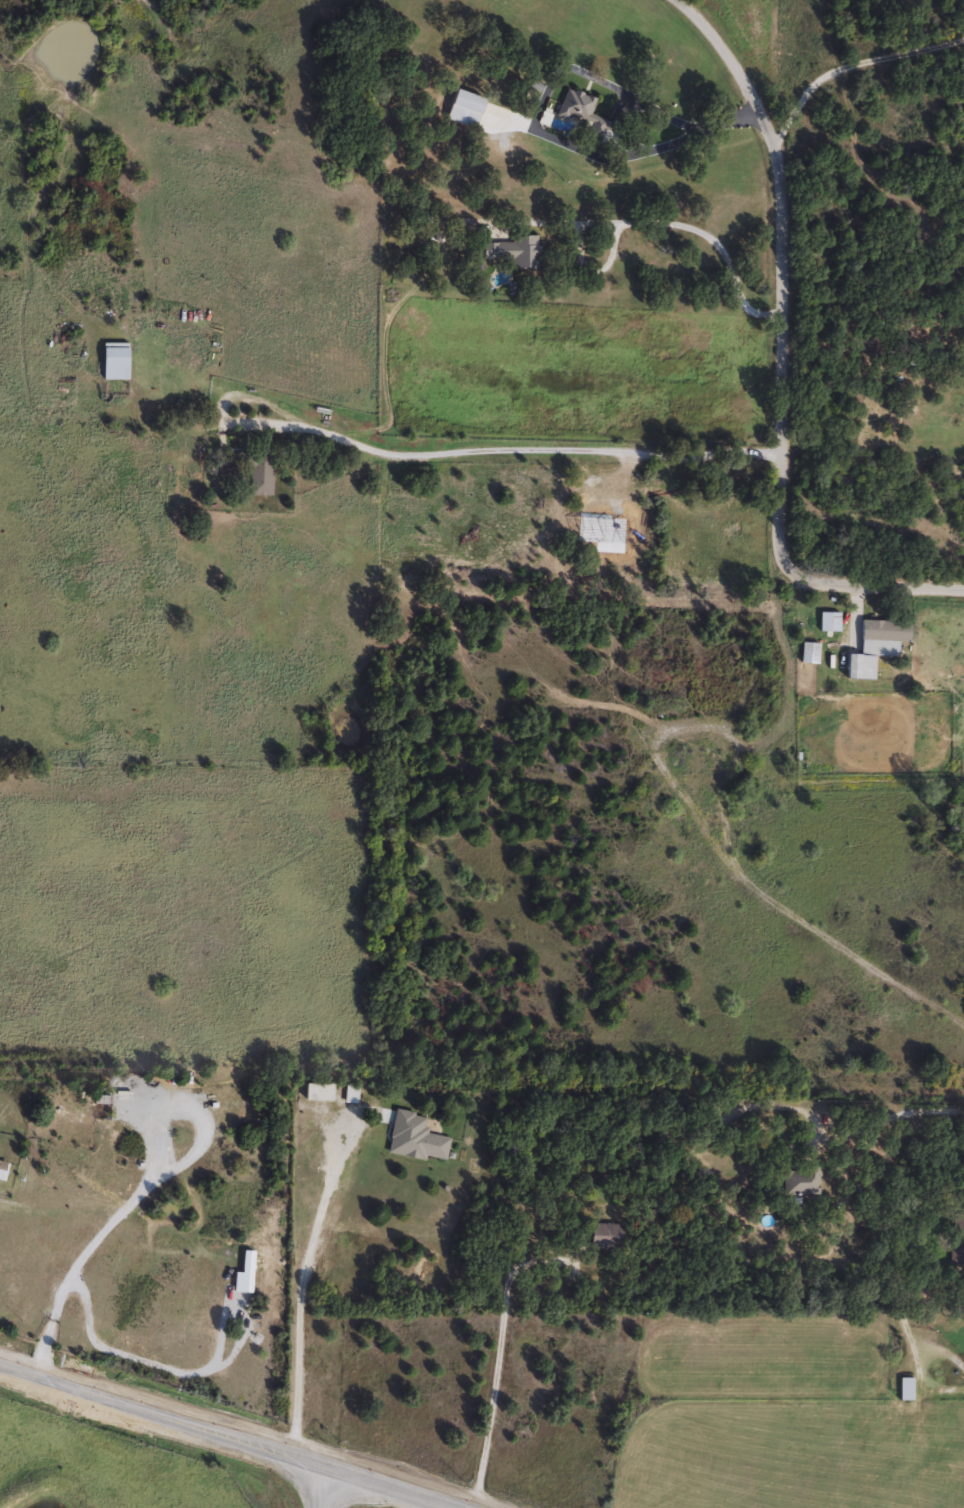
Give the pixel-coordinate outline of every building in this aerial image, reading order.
[(600,138),(553,124),(564,88),(594,97),(588,114),(605,119),(600,138)] [(510,241),(510,235),(538,234),(538,267),(511,268),(511,258),(480,259),(479,241),(510,241)] [(100,378),(100,346),(125,346),(125,378),(100,378)] [(249,494),(249,453),(271,453),(271,494),(249,494)] [(838,612),(838,631),(818,631),(818,612),(838,612)] [(872,679),(797,678),(797,666),(847,667),(848,655),(859,655),(859,620),(907,621),(907,641),(896,641),(896,656),(873,655),(872,679)] [(817,655),(800,655),(800,643),(817,643),(817,655)] [(328,1081),(328,1100),(301,1100),(301,1081),(328,1081)] [(444,1161),(386,1151),(394,1108),(426,1114),(422,1132),(449,1137),(444,1161)] [(816,1193),(781,1193),(781,1166),(816,1166),(816,1193)] [(949,1213),(963,1213),(963,1268),(948,1268),(949,1213)] [(587,1246),(587,1222),(618,1222),(617,1247),(587,1246)] [(910,1399),(897,1399),(897,1377),(910,1377),(910,1399)]
